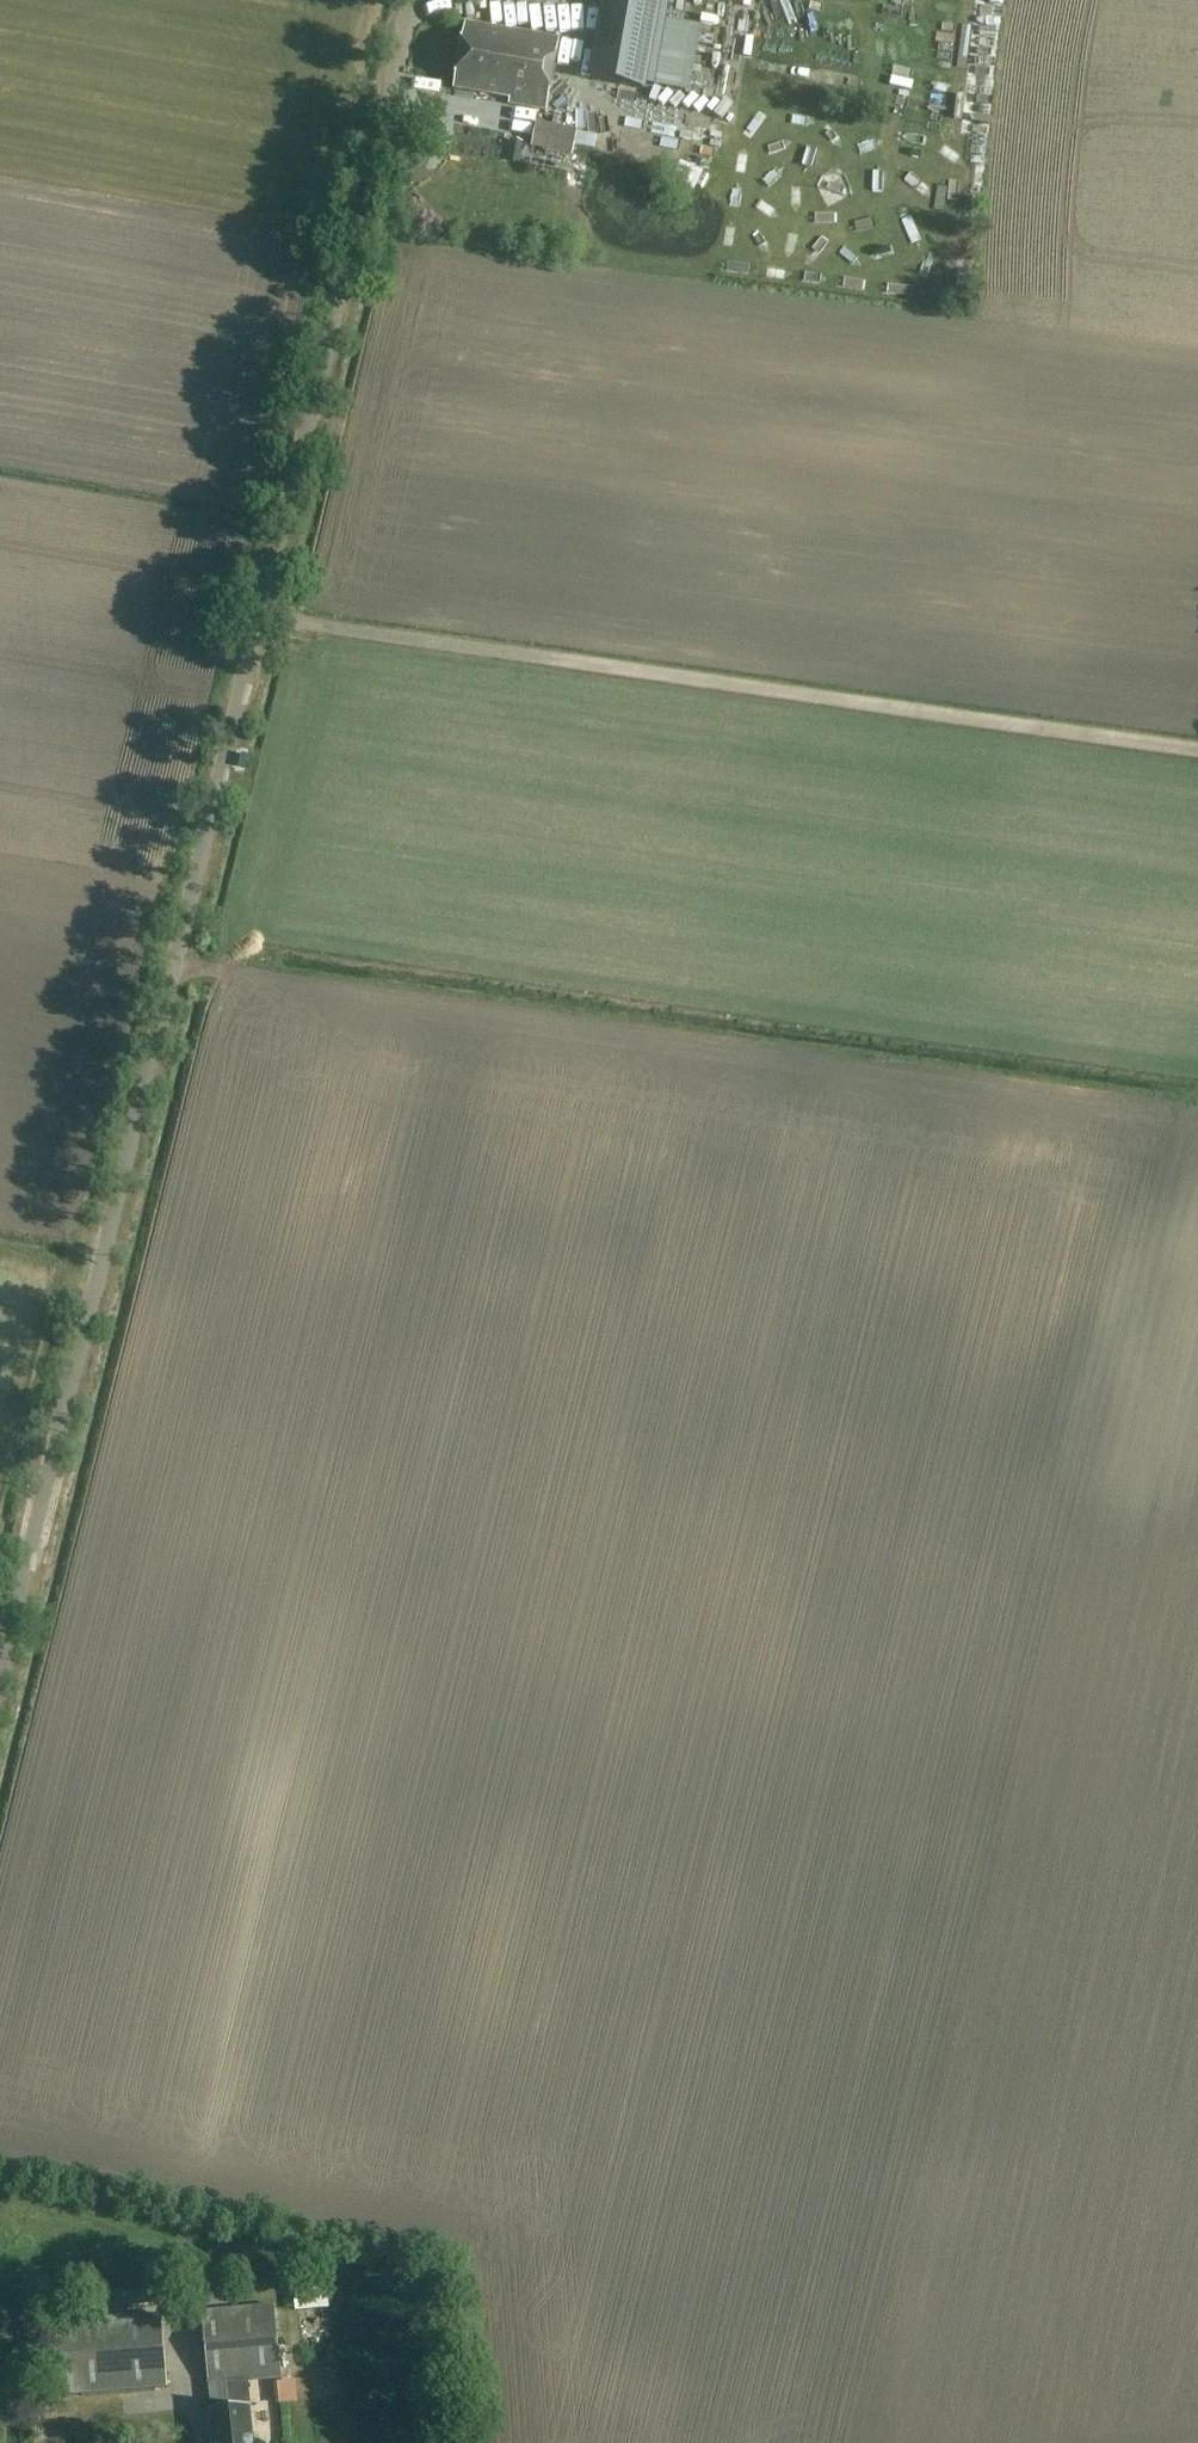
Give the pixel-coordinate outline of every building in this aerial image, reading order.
[(533,18),(562,21),(563,3),(535,0),(533,18)] [(657,0),(607,0),(593,81),(641,89),(657,0)] [(467,24),(455,89),(511,99),(510,104),(548,111),(561,41),(467,24)] [(574,69),(575,40),(561,39),(560,69),(574,69)] [(538,124),(533,147),(571,155),(576,132),(538,124)] [(685,186),(699,190),(706,168),(691,164),(685,186)] [(248,2381),(283,2378),(276,2305),(203,2312),(212,2409),(211,2409),(214,2442),(254,2442),(248,2381)] [(53,2323),(59,2396),(167,2388),(162,2315),(53,2323)] [(302,2403),(301,2381),(279,2382),(280,2404),(302,2403)]
